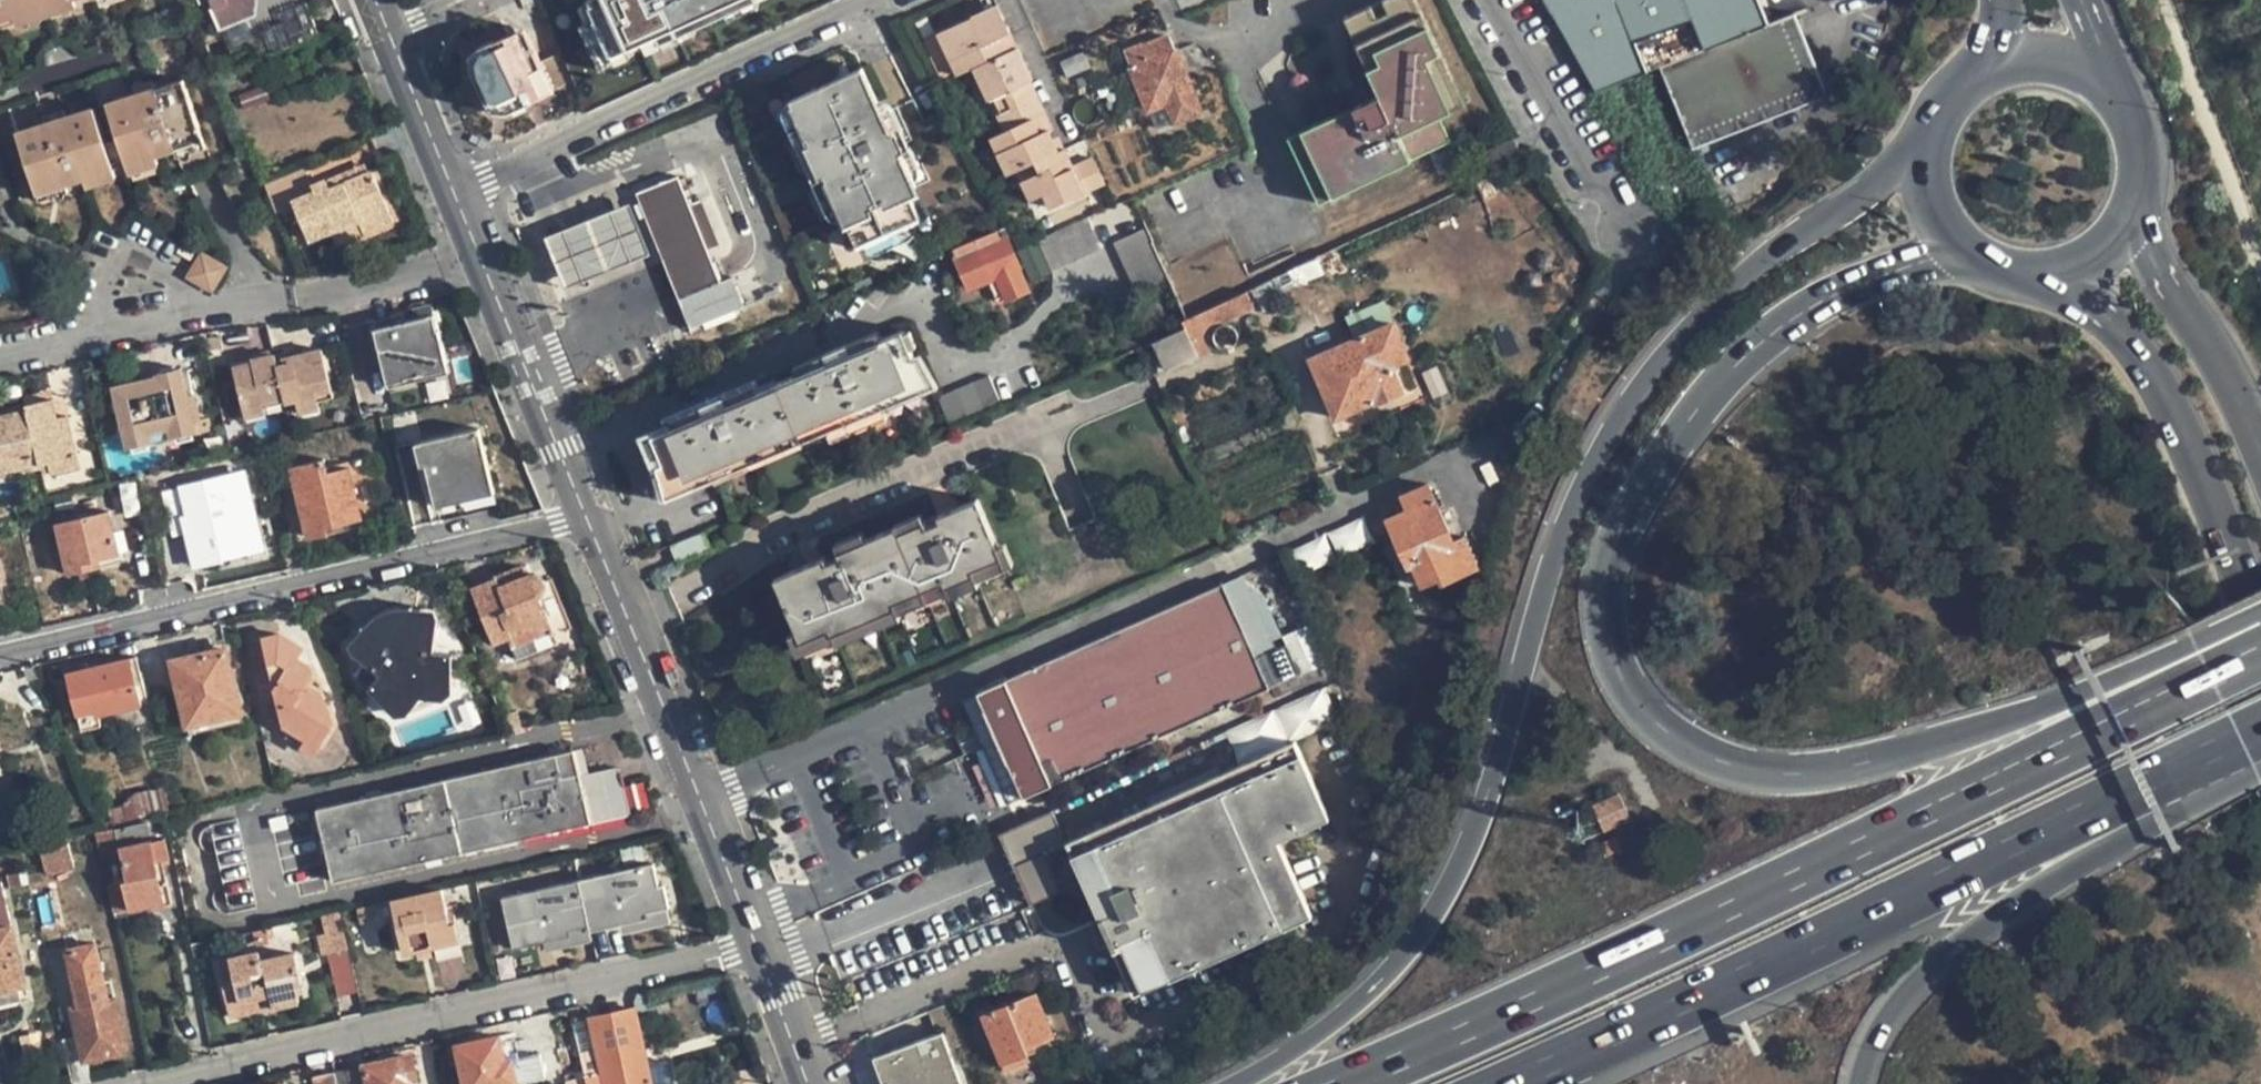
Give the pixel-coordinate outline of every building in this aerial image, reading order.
[(0,21),(0,30),(98,0),(69,0),(0,21)] [(69,0),(0,0),(0,21),(69,0)] [(221,27),(266,11),(262,0),(211,0),(221,27)] [(637,0),(580,0),(590,27),(640,7),(637,0)] [(996,0),(982,7),(986,16),(1000,9),(996,0)] [(1349,92),(1443,47),(1421,0),(1381,0),(1346,16),(1370,68),(1356,73),(1349,92)] [(1641,54),(1649,69),(1662,64),(1771,20),(1763,0),(1626,0),(1646,51),(1641,54)] [(986,16),(982,7),(963,16),(985,58),(1010,47),(1004,31),(1009,29),(1000,9),(986,16)] [(1695,147),(1746,127),(1825,95),(1828,92),(1795,10),(1771,20),(1662,64),(1695,147)] [(974,64),(985,58),(963,16),(936,29),(956,71),(974,64)] [(509,46),(509,40),(502,34),(484,43),(472,58),(474,73),(485,97),(492,106),(514,108),(555,87),(527,24),(517,28),(517,35),(522,36),(524,40),(525,44),(524,48),(519,52),(512,50),(509,46)] [(1016,45),(1009,29),(1004,31),(1010,47),(1016,45)] [(1131,51),(1153,106),(1170,100),(1179,121),(1205,110),(1172,34),(1131,51)] [(635,58),(647,85),(684,69),(672,42),(635,58)] [(1016,45),(1010,47),(985,58),(1002,90),(1006,88),(1013,103),(1010,105),(1018,122),(1044,110),(1035,92),(1029,95),(1022,80),(1031,76),(1016,45)] [(1353,105),(1316,123),(1327,148),(1302,160),(1321,202),(1454,141),(1443,115),(1469,102),(1443,47),(1349,92),(1348,94),(1353,105)] [(1626,59),(1633,76),(1649,69),(1641,54),(1626,59)] [(992,95),(1002,90),(985,58),(974,64),(988,96),(992,95)] [(865,65),(793,98),(823,163),(896,130),(883,102),(865,65)] [(157,91),(135,98),(108,106),(119,140),(125,160),(127,166),(156,157),(175,151),(204,142),(185,83),(157,91)] [(132,89),(135,98),(157,91),(153,83),(132,89)] [(1006,88),(1002,90),(1010,105),(1013,103),(1006,88)] [(992,95),(999,110),(1010,105),(1002,90),(992,95)] [(786,113),(812,168),(823,163),(793,98),(788,104),(786,113)] [(41,118),(35,100),(11,109),(18,127),(41,118)] [(1163,128),(1179,121),(1170,100),(1153,106),(1163,128)] [(891,102),(883,102),(896,130),(905,126),(895,105),(891,102)] [(1010,105),(999,110),(1007,127),(1018,122),(1010,105)] [(1037,159),(1051,153),(1046,143),(1054,139),(1048,128),(1051,126),(1044,110),(1018,122),(1037,159)] [(65,120),(45,126),(18,134),(36,195),(65,186),(84,181),(114,172),(111,164),(106,145),(95,111),(65,120)] [(43,117),(45,126),(65,120),(62,112),(43,117)] [(1009,172),(1018,168),(1037,159),(1018,122),(1007,127),(991,134),(1009,172)] [(1291,136),(1302,160),(1327,148),(1316,123),(1291,136)] [(925,171),(905,126),(896,130),(920,181),(924,176),(925,171)] [(923,187),(920,181),(896,130),(823,163),(850,219),(863,248),(872,244),(923,221),(927,219),(915,191),(923,187)] [(1059,148),(1054,139),(1046,143),(1051,153),(1056,150),(1059,148)] [(118,162),(125,160),(119,140),(106,145),(111,164),(118,162)] [(207,151),(204,142),(175,151),(178,160),(207,151)] [(1059,148),(1056,150),(1064,169),(1074,165),(1065,146),(1059,148)] [(1060,202),(1085,190),(1074,165),(1064,169),(1056,150),(1051,153),(1037,159),(1060,202)] [(1085,190),(1106,180),(1094,154),(1074,165),(1085,190)] [(158,166),(156,157),(127,166),(130,175),(158,166)] [(1044,191),(1050,207),(1060,202),(1037,159),(1018,168),(1032,196),(1044,191)] [(370,160),(327,176),(331,187),(374,170),(370,160)] [(840,219),(850,219),(823,163),(812,168),(834,216),(840,219)] [(396,222),(374,170),(331,187),(327,176),(315,181),(318,190),(295,199),(310,239),(333,231),(361,220),(366,233),(396,222)] [(116,180),(114,172),(84,181),(86,189),(116,180)] [(640,192),(658,235),(735,203),(729,188),(697,202),(685,174),(640,192)] [(67,195),(65,186),(36,195),(38,205),(67,195)] [(1039,212),(1050,207),(1044,191),(1032,196),(1039,212)] [(748,235),(735,203),(658,235),(697,331),(747,310),(740,293),(721,246),(748,235)] [(546,238),(567,289),(649,255),(628,205),(546,238)] [(1105,244),(1091,214),(1071,223),(1040,237),(1054,268),(1105,244)] [(337,244),(366,233),(361,220),(333,231),(337,244)] [(922,231),(923,221),(872,244),(877,251),(882,252),(920,235),(922,231)] [(1139,288),(1169,274),(1147,225),(1117,239),(1139,288)] [(1003,235),(1001,230),(957,249),(972,285),(992,277),(999,292),(1007,289),(1010,293),(1030,284),(1008,232),(1003,235)] [(193,259),(197,251),(184,245),(180,253),(193,259)] [(194,278),(214,287),(225,266),(205,256),(194,278)] [(1280,288),(1274,277),(1264,281),(1270,294),(1280,288)] [(1256,305),(1249,289),(1188,316),(1191,324),(1156,339),(1167,367),(1198,352),(1199,350),(1215,342),(1210,327),(1256,305)] [(431,330),(428,315),(377,327),(388,374),(405,370),(406,375),(429,369),(427,364),(448,360),(441,328),(431,330)] [(1311,355),(1336,415),(1374,399),(1378,399),(1404,387),(1394,362),(1411,354),(1395,320),(1311,355)] [(853,348),(850,343),(827,352),(830,358),(814,366),(815,370),(801,376),(799,372),(762,387),(764,391),(750,396),(748,392),(731,400),(728,394),(705,403),(707,409),(692,416),(693,420),(679,427),(677,422),(657,432),(676,483),(925,381),(903,328),(884,336),(885,341),(871,346),(868,342),(853,348)] [(881,330),(850,343),(853,348),(868,342),(871,346),(885,341),(884,336),(881,330)] [(317,387),(332,384),(324,348),(279,359),(288,400),(299,397),(318,392),(317,387)] [(265,397),(266,404),(288,400),(279,359),(277,351),(255,357),(255,361),(235,366),(243,401),(265,397)] [(797,365),(799,372),(801,376),(815,370),(814,366),(830,358),(827,352),(797,365)] [(195,412),(191,394),(199,392),(192,362),(161,369),(162,376),(111,387),(125,448),(149,443),(146,432),(172,426),(174,437),(198,432),(197,424),(205,422),(203,411),(195,412)] [(941,394),(953,424),(1004,402),(992,373),(941,394)] [(759,381),(728,394),(731,400),(748,392),(750,396),(764,391),(762,387),(759,381)] [(335,396),(332,384),(317,387),(318,392),(299,397),(302,412),(322,408),(319,401),(335,396)] [(203,411),(199,392),(191,394),(195,412),(203,411)] [(66,393),(58,395),(61,413),(70,411),(66,393)] [(61,413),(58,395),(30,401),(31,408),(40,452),(43,460),(50,458),(80,452),(70,411),(61,413)] [(268,412),(266,404),(265,397),(243,401),(247,417),(268,412)] [(675,416),(677,422),(679,427),(693,420),(692,416),(707,409),(705,403),(675,416)] [(31,408),(0,415),(0,455),(1,461),(31,454),(40,452),(31,408)] [(174,437),(172,426),(146,432),(149,443),(174,437)] [(477,483),(492,479),(480,426),(425,439),(439,504),(460,499),(459,491),(478,487),(477,483)] [(82,465),(80,452),(50,458),(54,471),(82,465)] [(35,470),(31,454),(1,461),(5,477),(35,470)] [(331,472),(327,457),(293,465),(309,536),(328,531),(327,525),(363,516),(352,467),(331,472)] [(244,504),(252,503),(244,473),(165,491),(170,516),(187,513),(198,559),(226,553),(224,543),(251,537),(244,504)] [(495,491),(492,479),(477,483),(478,487),(459,491),(460,499),(495,491)] [(1424,582),(1442,575),(1444,579),(1480,563),(1467,533),(1456,537),(1430,481),(1405,492),(1411,506),(1389,516),(1411,564),(1415,562),(1424,582)] [(279,483),(271,485),(274,503),(284,500),(279,483)] [(841,641),(887,622),(906,614),(903,608),(953,586),(957,592),(984,581),(982,575),(1009,563),(980,495),(942,511),(944,519),(930,524),(926,516),(900,528),(897,524),(841,547),(844,553),(830,560),(827,554),(778,574),(809,647),(838,635),(841,641)] [(261,545),(252,503),(244,504),(251,537),(224,543),(226,553),(261,545)] [(69,573),(97,565),(96,559),(121,553),(111,510),(58,523),(69,573)] [(1303,542),(1312,564),(1376,538),(1367,516),(1303,542)] [(714,546),(706,528),(672,542),(680,560),(714,546)] [(527,564),(497,577),(500,584),(531,572),(527,564)] [(550,621),(554,631),(555,634),(573,626),(555,577),(549,580),(540,573),(531,572),(500,584),(497,577),(474,586),(494,642),(514,634),(550,621)] [(983,692),(1029,797),(1272,688),(1227,585),(983,692)] [(406,614),(378,624),(356,651),(382,672),(374,680),(400,710),(419,687),(448,692),(449,650),(434,648),(439,616),(406,614)] [(518,644),(554,631),(550,621),(514,634),(518,644)] [(303,645),(282,633),(266,636),(286,720),(319,741),(334,718),(324,696),(305,685),(316,666),(298,654),(303,645)] [(242,710),(227,645),(174,658),(189,723),(242,710)] [(142,701),(132,659),(72,673),(84,727),(103,723),(101,711),(142,701)] [(1014,803),(1029,797),(983,692),(968,699),(1014,803)] [(518,710),(502,713),(509,730),(522,724),(518,710)] [(1298,739),(1069,839),(1136,990),(1314,913),(1282,837),(1331,814),(1298,739)] [(579,777),(572,750),(317,811),(334,884),(627,813),(616,768),(579,777)] [(646,805),(641,780),(629,782),(634,807),(646,805)] [(132,803),(101,809),(109,827),(165,813),(161,787),(132,794),(132,803)] [(1606,828),(1633,817),(1622,790),(1594,801),(1606,828)] [(130,877),(108,882),(115,914),(172,901),(163,857),(157,858),(150,821),(120,828),(130,877)] [(46,847),(50,868),(51,874),(77,867),(71,841),(46,847)] [(660,884),(655,862),(505,897),(517,946),(573,933),(573,926),(590,923),(592,929),(648,915),(648,911),(670,905),(666,882),(660,884)] [(50,868),(29,874),(31,885),(52,881),(51,874),(50,868)] [(502,897),(497,875),(479,879),(484,903),(502,897)] [(4,882),(0,883),(0,1002),(22,998),(19,985),(25,983),(4,882)] [(450,923),(443,890),(395,901),(405,947),(459,935),(456,921),(450,923)] [(325,951),(350,947),(341,910),(324,914),(328,931),(320,934),(325,951)] [(100,943),(71,949),(84,1006),(77,1008),(84,1039),(66,1043),(75,1083),(78,1083),(94,1081),(89,1059),(125,1051),(124,1045),(130,1043),(119,993),(112,994),(109,981),(100,943)] [(236,988),(241,1014),(254,1011),(253,1001),(265,999),(267,1009),(299,1002),(295,982),(303,981),(298,951),(262,958),(261,950),(220,959),(225,990),(236,988)] [(119,993),(116,979),(109,981),(112,994),(119,993)] [(230,1016),(241,1014),(236,988),(225,990),(230,1016)] [(1004,1060),(1029,1049),(1028,1043),(1057,1031),(1041,990),(987,1012),(1004,1060)] [(254,1011),(267,1009),(265,999),(253,1001),(254,1011)] [(589,1074),(591,1083),(653,1083),(636,1006),(592,1016),(597,1045),(583,1048),(589,1074)] [(886,1083),(965,1083),(948,1029),(876,1052),(886,1083)] [(501,1032),(459,1041),(468,1083),(505,1083),(548,1075),(543,1050),(522,1054),(517,1036),(503,1039),(501,1032)] [(414,1080),(416,1078),(411,1052),(366,1062),(366,1066),(350,1068),(353,1083),(415,1083),(414,1080)] [(337,1069),(315,1073),(317,1083),(340,1083),(337,1069)] [(574,1083),(591,1083),(589,1074),(573,1078),(574,1083)]
